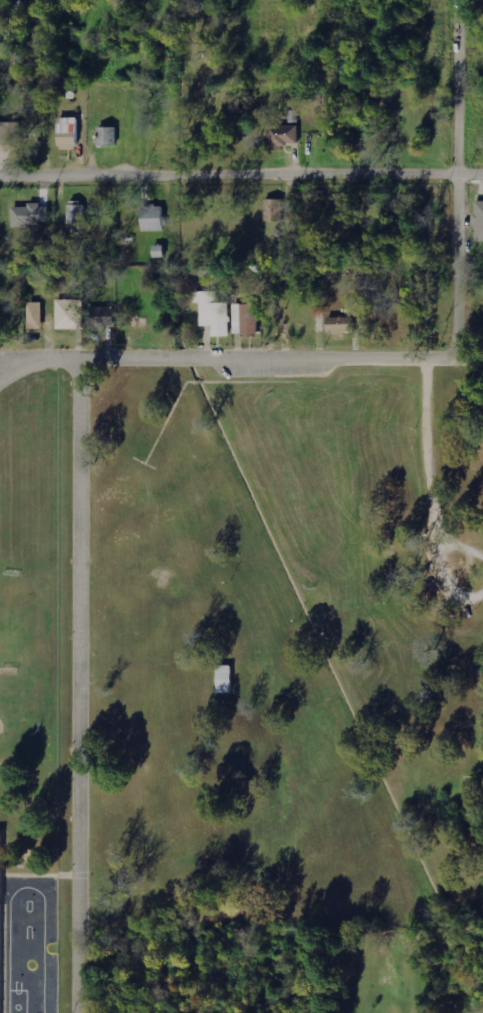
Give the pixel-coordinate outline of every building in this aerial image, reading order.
[(83,118),(61,118),(60,149),(82,149),(83,118)] [(15,143),(16,123),(0,123),(0,143),(15,143)] [(268,127),(268,147),(298,146),(297,126),(268,127)] [(102,145),(120,144),(120,127),(101,127),(102,145)] [(282,221),(283,199),(264,199),(263,221),(282,221)] [(474,201),(474,242),(482,242),(482,201),(474,201)] [(87,233),(87,203),(78,203),(78,205),(69,204),(68,224),(73,224),(73,232),(87,233)] [(15,227),(51,226),(51,205),(15,206),(15,227)] [(140,206),(141,231),(164,231),(163,205),(140,206)] [(152,246),(152,258),(165,257),(165,245),(152,246)] [(228,336),(228,303),(216,303),(216,292),(194,292),(194,303),(200,303),(200,327),(211,327),(211,336),(228,336)] [(59,329),(86,329),(86,300),(59,300),(59,329)] [(45,302),(30,303),(31,329),(45,329),(45,302)] [(232,335),(256,335),(257,304),(233,304),(232,335)] [(325,334),(351,333),(350,316),(324,318),(325,334)] [(216,693),(231,693),(230,666),(215,666),(216,693)]
